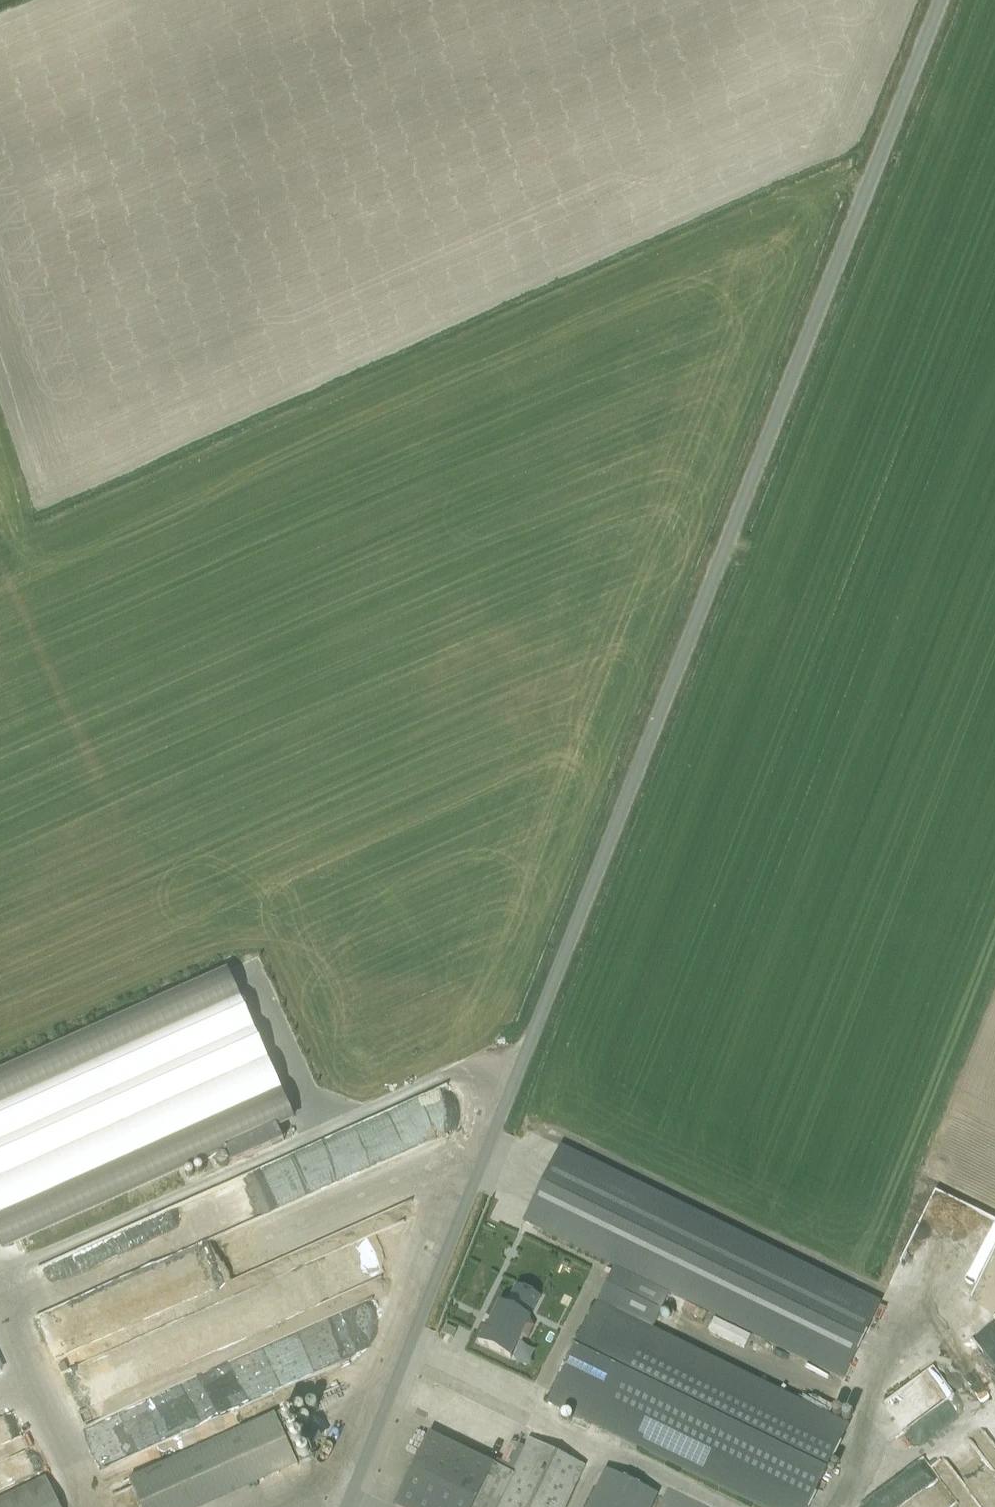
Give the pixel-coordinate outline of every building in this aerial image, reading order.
[(226,966),(0,1070),(0,1243),(5,1253),(226,1151),(233,1165),(284,1141),(279,1132),(299,1123),(226,966)] [(747,1506),(810,1506),(848,1429),(650,1332),(671,1289),(848,1376),(884,1304),(564,1146),(523,1229),(611,1272),(544,1407),(747,1506)] [(275,1415),(129,1482),(141,1506),(214,1506),(299,1468),(275,1415)] [(583,1470),(527,1443),(512,1475),(429,1437),(396,1506),(565,1506),(583,1470)] [(924,1498),(946,1488),(938,1471),(917,1481),(924,1498)] [(658,1499),(607,1474),(590,1506),(654,1506),(658,1499)] [(47,1481),(0,1502),(0,1506),(59,1506),(47,1481)]
